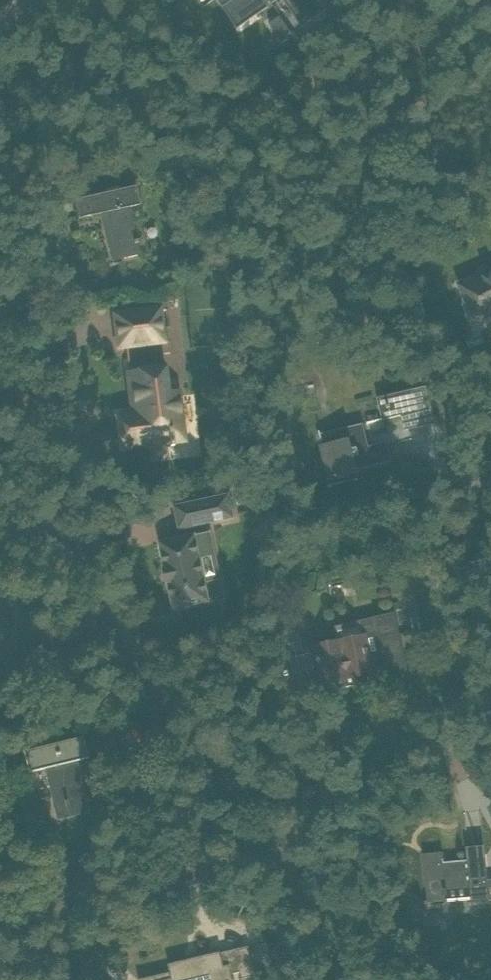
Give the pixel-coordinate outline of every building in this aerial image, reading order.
[(234,16),(253,4),(254,3),(252,0),(223,0),(234,16)] [(298,15),(319,1),(318,0),(287,0),(298,15)] [(280,16),(269,23),(282,41),(292,34),(280,16)] [(201,184),(188,189),(193,203),(207,198),(201,184)] [(75,200),(79,218),(103,213),(106,225),(111,224),(118,256),(139,252),(129,206),(139,204),(135,186),(75,200)] [(458,281),(475,320),(490,313),(490,266),(458,281)] [(115,314),(119,346),(169,340),(167,327),(170,327),(168,309),(159,310),(159,309),(115,314)] [(137,413),(120,415),(124,447),(168,442),(169,447),(173,447),(172,437),(182,436),(177,392),(165,394),(163,370),(129,374),(133,407),(136,406),(137,413)] [(426,389),(378,400),(383,419),(402,415),(406,430),(424,425),(423,423),(432,421),(433,421),(426,389)] [(357,468),(390,460),(386,444),(369,448),(364,425),(367,424),(367,423),(329,433),(328,430),(327,430),(327,432),(319,434),(322,445),(319,446),(328,481),(358,474),(357,468)] [(234,518),(229,495),(198,501),(203,524),(234,518)] [(190,536),(160,543),(165,568),(164,569),(167,583),(168,583),(174,609),(209,601),(205,582),(218,579),(213,554),(208,534),(208,532),(190,536)] [(409,685),(394,615),(362,622),(366,636),(316,647),(324,684),(387,670),(392,689),(409,685)] [(308,652),(302,626),(283,630),(288,656),(308,652)] [(67,805),(69,815),(86,811),(75,761),(84,759),(79,741),(28,753),(33,771),(49,768),(53,786),(50,787),(54,804),(64,802),(65,806),(67,805)] [(467,849),(468,858),(469,865),(444,867),(442,854),(424,855),(429,902),(426,903),(427,913),(449,911),(448,899),(471,897),(471,902),(489,901),(484,847),(467,849)] [(232,974),(240,972),(242,978),(255,975),(248,947),(221,954),(220,953),(169,965),(171,973),(142,979),(233,979),(232,974)]
